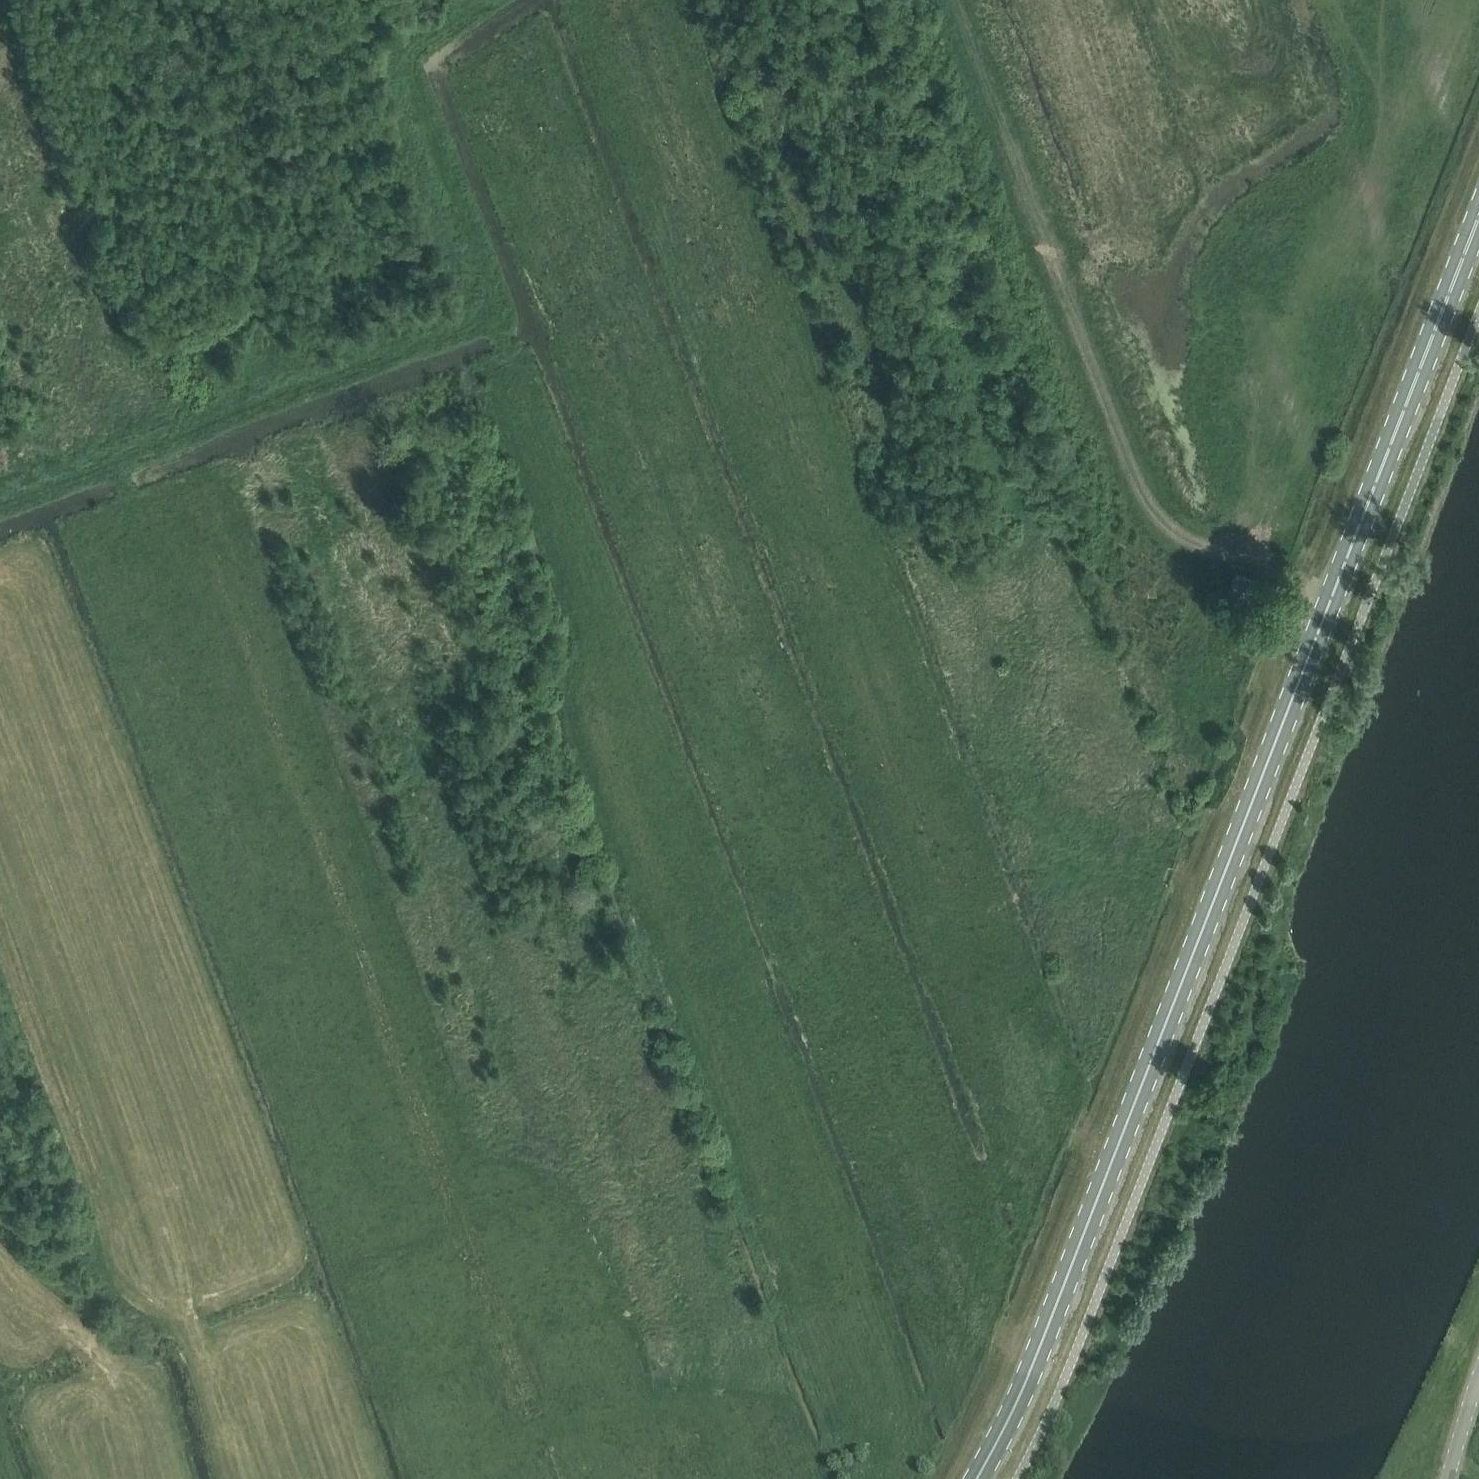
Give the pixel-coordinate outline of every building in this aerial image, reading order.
[(1237,573),(1229,593),(1246,599),(1253,579),(1237,573)]
